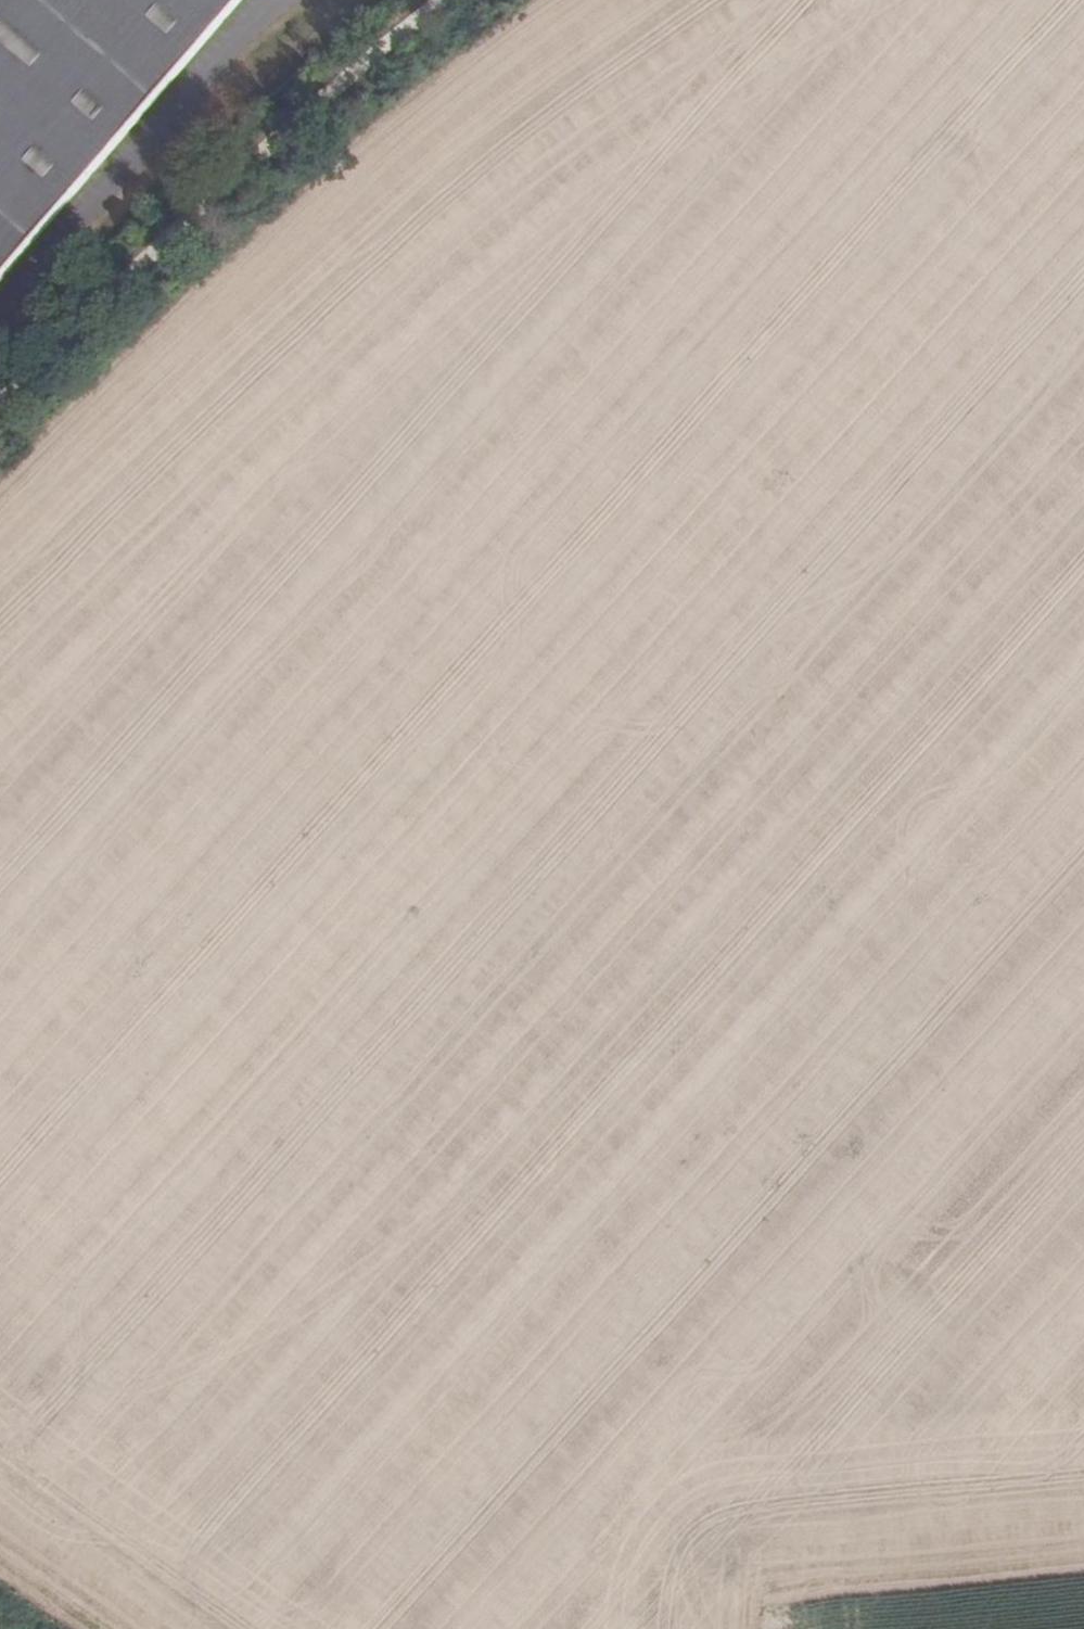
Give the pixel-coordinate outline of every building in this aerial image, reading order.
[(240,0),(0,0),(0,280),(240,0)]
